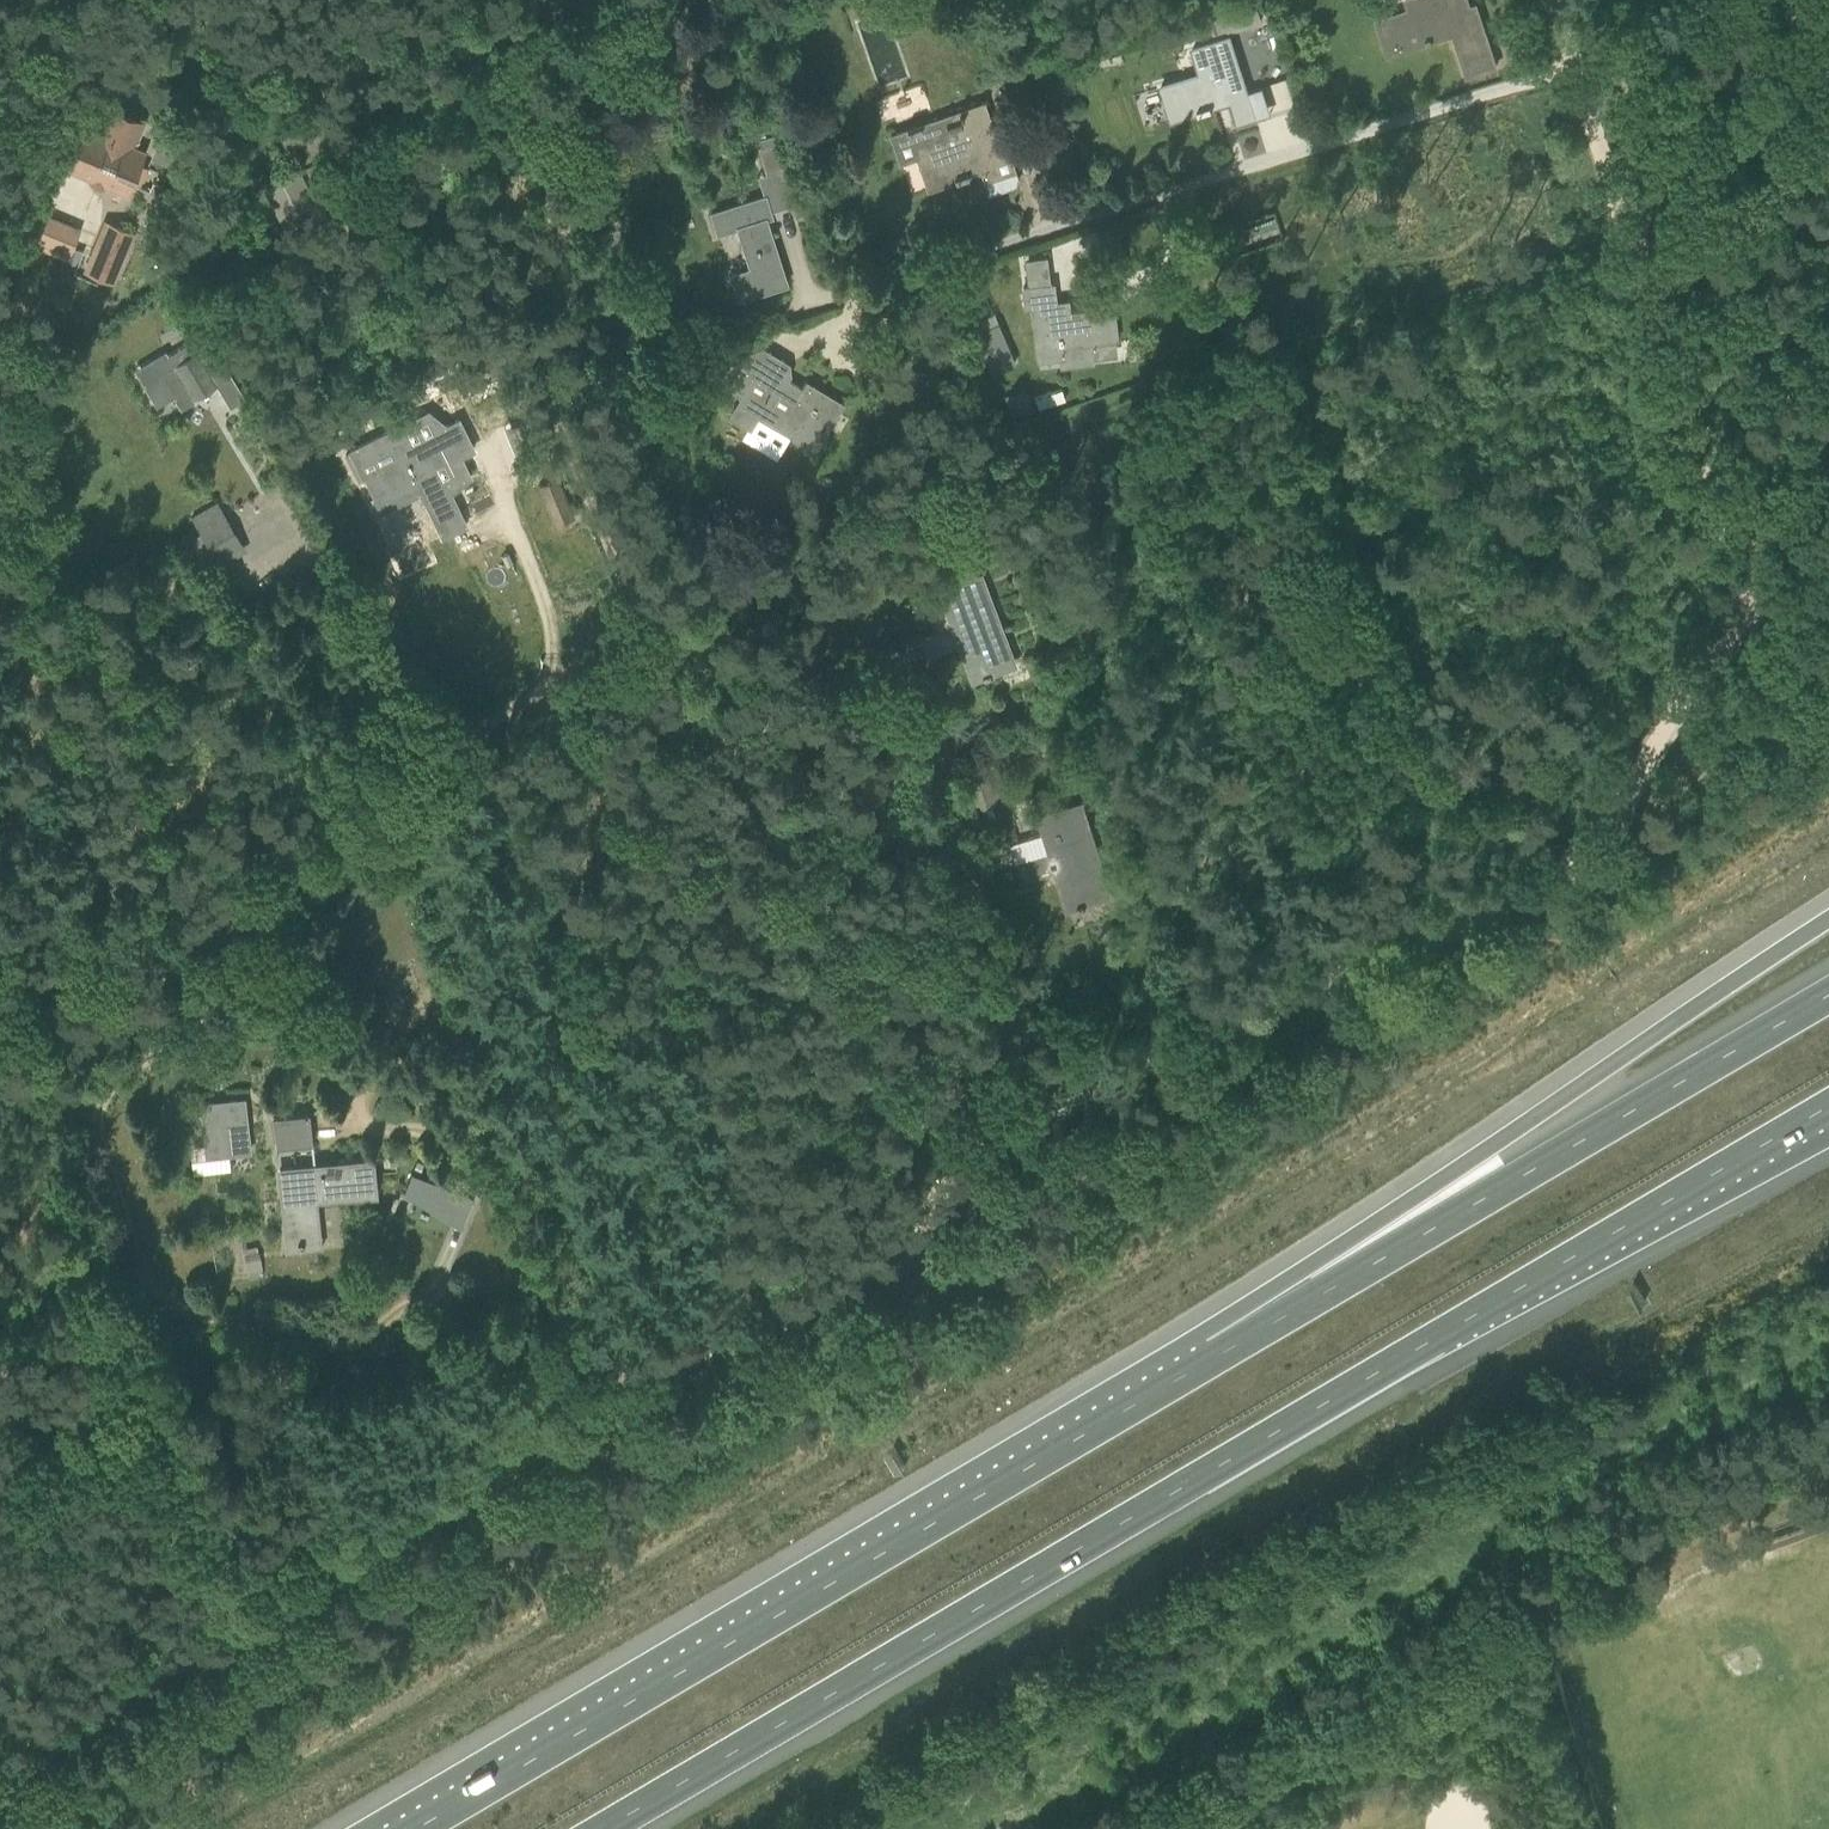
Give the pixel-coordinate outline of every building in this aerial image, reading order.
[(1476,5),(1470,7),(1467,0),(1406,0),(1409,9),(1388,16),(1399,51),(1426,42),(1426,43),(1440,38),(1439,35),(1452,31),(1461,57),(1467,76),(1496,67),(1490,48),(1476,5)] [(1198,113),(1212,108),(1211,106),(1230,100),(1238,123),(1255,117),(1230,38),(1190,51),(1198,76),(1160,87),(1172,120),(1198,112),(1198,113)] [(891,136),(892,140),(900,162),(916,157),(928,189),(955,180),(955,181),(968,176),(967,173),(981,168),(985,180),(989,193),(1018,182),(1007,154),(1003,155),(985,104),(891,136)] [(99,134),(88,130),(72,168),(125,191),(130,180),(137,183),(144,167),(137,164),(142,152),(131,148),(138,130),(107,117),(99,134)] [(300,173),(268,188),(285,223),(304,214),(307,220),(321,213),(305,183),(328,172),(329,172),(330,172),(303,119),(280,129),(300,173)] [(755,141),(765,174),(784,168),(774,135),(755,141)] [(152,183),(148,192),(158,196),(161,187),(152,183)] [(766,219),(772,217),(765,196),(710,213),(717,234),(737,228),(750,268),(730,275),(738,300),(787,284),(766,219)] [(82,271),(115,285),(135,233),(103,220),(82,271)] [(72,245),(67,258),(79,263),(84,250),(72,245)] [(1052,284),(1022,288),(1025,308),(1034,307),(1040,359),(1057,357),(1058,368),(1094,364),(1091,341),(1116,339),(1114,327),(1112,303),(1084,307),(1084,306),(1070,308),(1070,311),(1056,313),(1052,284)] [(133,370),(155,407),(171,398),(186,389),(191,397),(215,383),(230,407),(244,398),(197,322),(182,331),(189,342),(166,355),(164,351),(133,370)] [(758,418),(814,453),(844,403),(806,381),(801,388),(775,372),(783,360),(769,351),(763,361),(749,352),(738,370),(734,368),(723,386),(740,397),(728,417),(750,431),(758,418)] [(1010,355),(988,364),(993,375),(1015,365),(1010,355)] [(1037,407),(1064,398),(1061,389),(1034,398),(1037,407)] [(1026,411),(1020,393),(1005,398),(1011,416),(1026,411)] [(402,425),(349,451),(364,479),(365,478),(375,497),(373,498),(379,511),(420,491),(443,536),(466,525),(450,494),(437,468),(461,456),(474,449),(459,420),(447,426),(411,444),(402,425)] [(551,514),(559,532),(577,525),(569,507),(560,485),(542,493),(551,514)] [(191,518),(216,559),(241,545),(216,504),(191,518)] [(360,528),(366,539),(379,533),(374,522),(360,528)] [(964,656),(963,657),(972,681),(982,677),(983,679),(991,676),(990,674),(1004,669),(1002,663),(1013,659),(982,573),(938,591),(952,625),(919,638),(926,658),(960,645),(964,656)] [(961,775),(972,807),(1004,796),(993,764),(961,775)] [(1059,884),(1067,909),(1110,895),(1081,803),(1039,816),(1050,852),(1016,862),(1022,882),(1057,872),(1060,884),(1059,884)] [(250,1151),(244,1099),(201,1104),(207,1156),(250,1151)] [(271,1117),(276,1148),(311,1144),(307,1113),(271,1117)] [(275,1170),(283,1244),(298,1243),(298,1247),(302,1246),(302,1242),(316,1241),(312,1198),(317,1198),(317,1200),(375,1193),(372,1159),(348,1161),(275,1170)] [(411,1172),(403,1192),(465,1219),(474,1199),(411,1172)]
